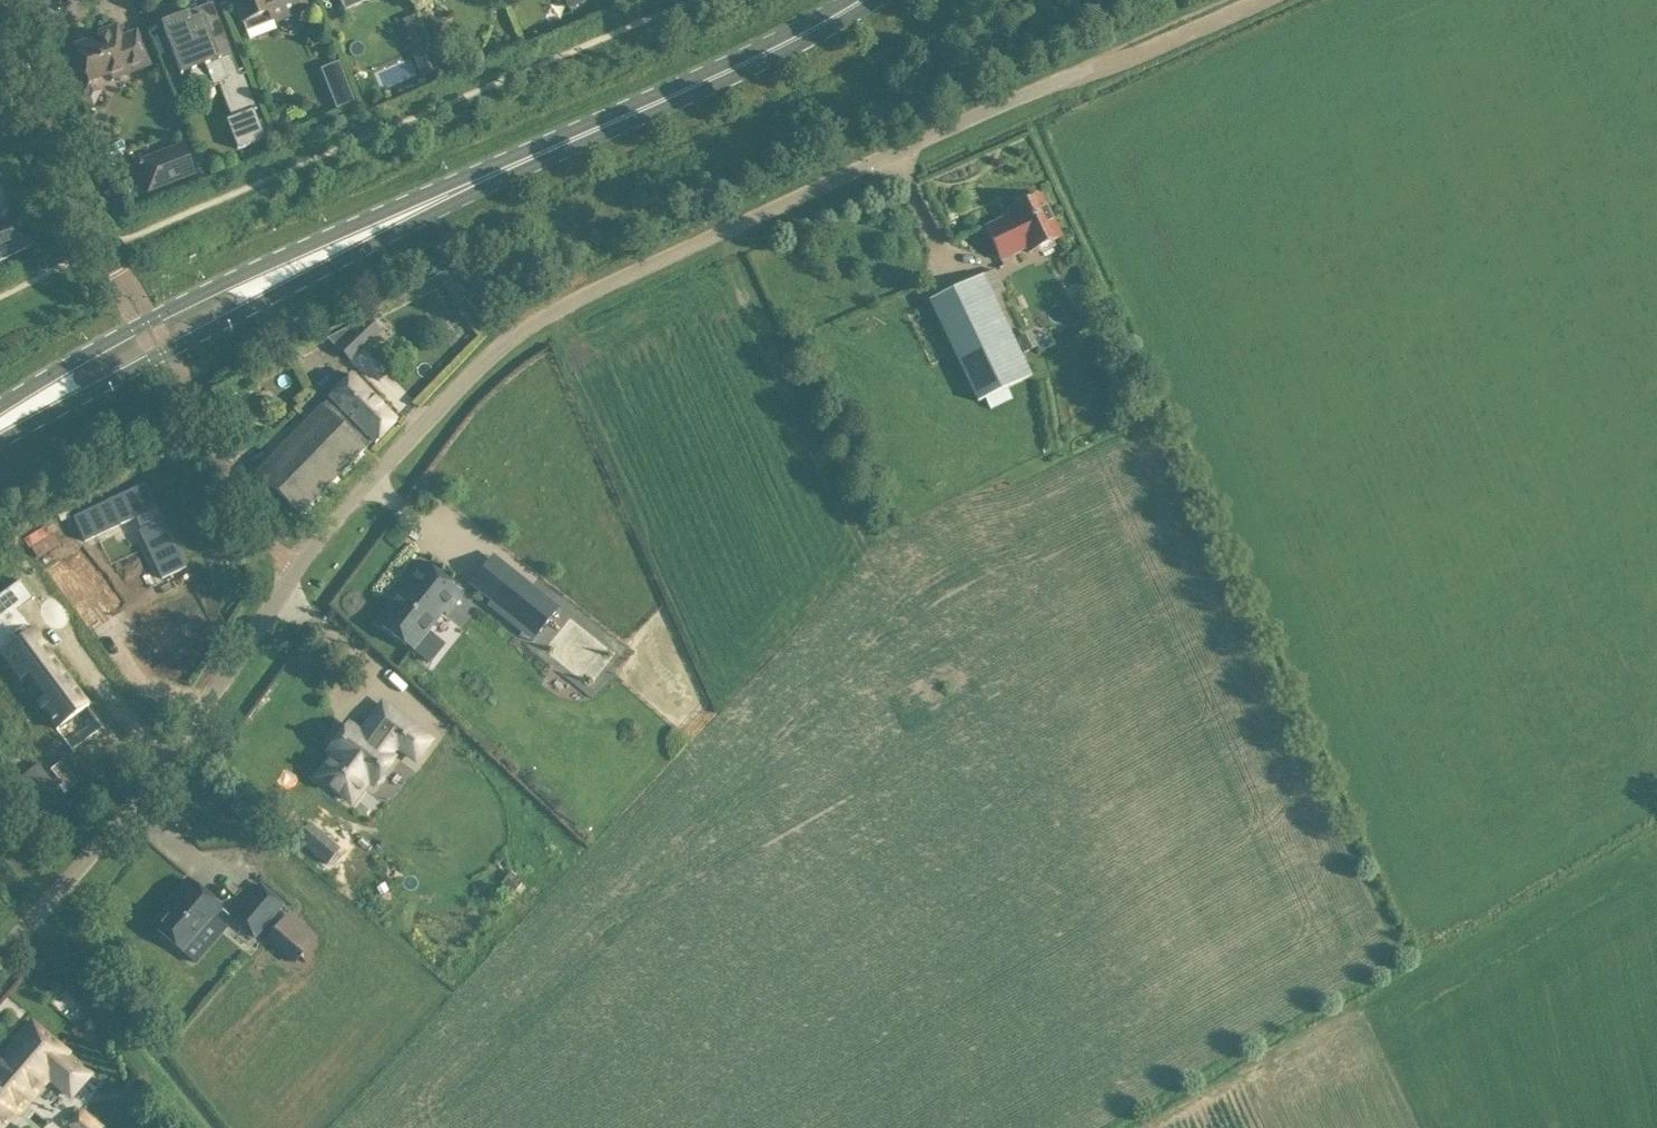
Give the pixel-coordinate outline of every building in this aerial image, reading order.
[(250,39),(276,29),(273,22),(308,8),(304,0),(235,0),(250,39)] [(345,11),(367,1),(366,0),(340,0),(345,11)] [(570,9),(588,1),(587,0),(566,0),(570,9)] [(161,23),(169,43),(181,75),(206,65),(214,87),(219,85),(232,117),(226,119),(238,148),(265,138),(254,111),(256,110),(242,74),(240,75),(233,55),(225,34),(213,39),(203,15),(189,21),(187,14),(190,13),(189,12),(161,23)] [(439,35),(444,21),(430,15),(425,29),(439,35)] [(150,65),(145,52),(137,32),(122,37),(118,25),(103,31),(104,35),(75,46),(89,82),(110,74),(111,74),(113,79),(150,65)] [(431,49),(414,56),(422,75),(439,68),(431,49)] [(350,89),(333,96),(338,108),(355,102),(350,89)] [(195,173),(184,144),(137,162),(148,191),(195,173)] [(1019,201),(1017,205),(1009,209),(1011,214),(985,227),(1001,260),(1027,248),(1030,253),(1062,237),(1042,194),(1034,198),(1029,196),(1019,201)] [(37,243),(27,220),(26,221),(27,224),(21,227),(17,217),(0,224),(0,230),(5,243),(0,244),(0,253),(3,259),(0,260),(0,262),(37,243)] [(448,274),(440,279),(449,292),(457,287),(448,274)] [(930,300),(940,320),(978,401),(1032,375),(983,275),(930,300)] [(449,292),(456,303),(465,297),(457,287),(449,292)] [(347,328),(327,338),(337,348),(338,347),(350,360),(364,346),(347,328)] [(802,329),(789,335),(795,348),(808,343),(802,329)] [(1038,345),(1037,343),(1031,331),(1017,339),(1024,353),(1038,345)] [(330,397),(309,420),(330,440),(342,428),(352,438),(361,428),(373,439),(376,442),(396,420),(352,375),(330,397)] [(309,420),(258,472),(301,514),(348,466),(373,440),(376,442),(373,439),(361,428),(352,438),(342,428),(330,440),(309,420)] [(253,424),(242,432),(248,439),(258,431),(253,424)] [(142,476),(72,514),(84,538),(155,500),(142,476)] [(164,517),(139,529),(162,577),(187,566),(164,517)] [(82,548),(50,571),(89,624),(121,601),(82,548)] [(421,561),(394,594),(398,597),(377,622),(412,650),(443,612),(446,614),(463,594),(421,561)] [(514,573),(492,600),(537,635),(559,608),(514,573)] [(0,596),(0,621),(32,598),(33,599),(34,598),(20,580),(0,596)] [(188,591),(125,637),(152,673),(214,627),(204,613),(201,615),(195,607),(198,605),(188,591)] [(2,653),(1,654),(21,681),(38,703),(57,729),(89,706),(33,630),(16,643),(0,622),(0,650),(2,653)] [(335,755),(318,777),(351,801),(367,779),(375,784),(394,759),(389,755),(396,745),(415,759),(429,740),(410,726),(382,705),(368,724),(370,725),(363,736),(348,725),(329,750),(335,755)] [(39,764),(20,780),(54,821),(73,806),(63,794),(68,790),(78,782),(61,761),(52,769),(62,782),(57,787),(39,764)] [(511,873),(503,882),(514,892),(522,884),(511,873)] [(154,926),(171,941),(183,951),(221,907),(189,880),(173,898),(176,900),(154,926)] [(232,918),(254,937),(283,903),(261,884),(232,918)] [(288,912),(265,939),(290,961),(313,934),(288,912)] [(20,1113),(38,1127),(46,1127),(51,1122),(28,1103),(50,1078),(70,1096),(89,1074),(67,1055),(68,1053),(32,1021),(6,1051),(7,1052),(0,1060),(0,1127),(2,1127),(17,1110),(20,1113)] [(145,1093),(141,1088),(135,1087),(131,1091),(130,1096),(133,1101),(139,1102),(144,1099),(145,1093)] [(67,1123),(73,1127),(87,1127),(95,1118),(81,1106),(67,1123)]
